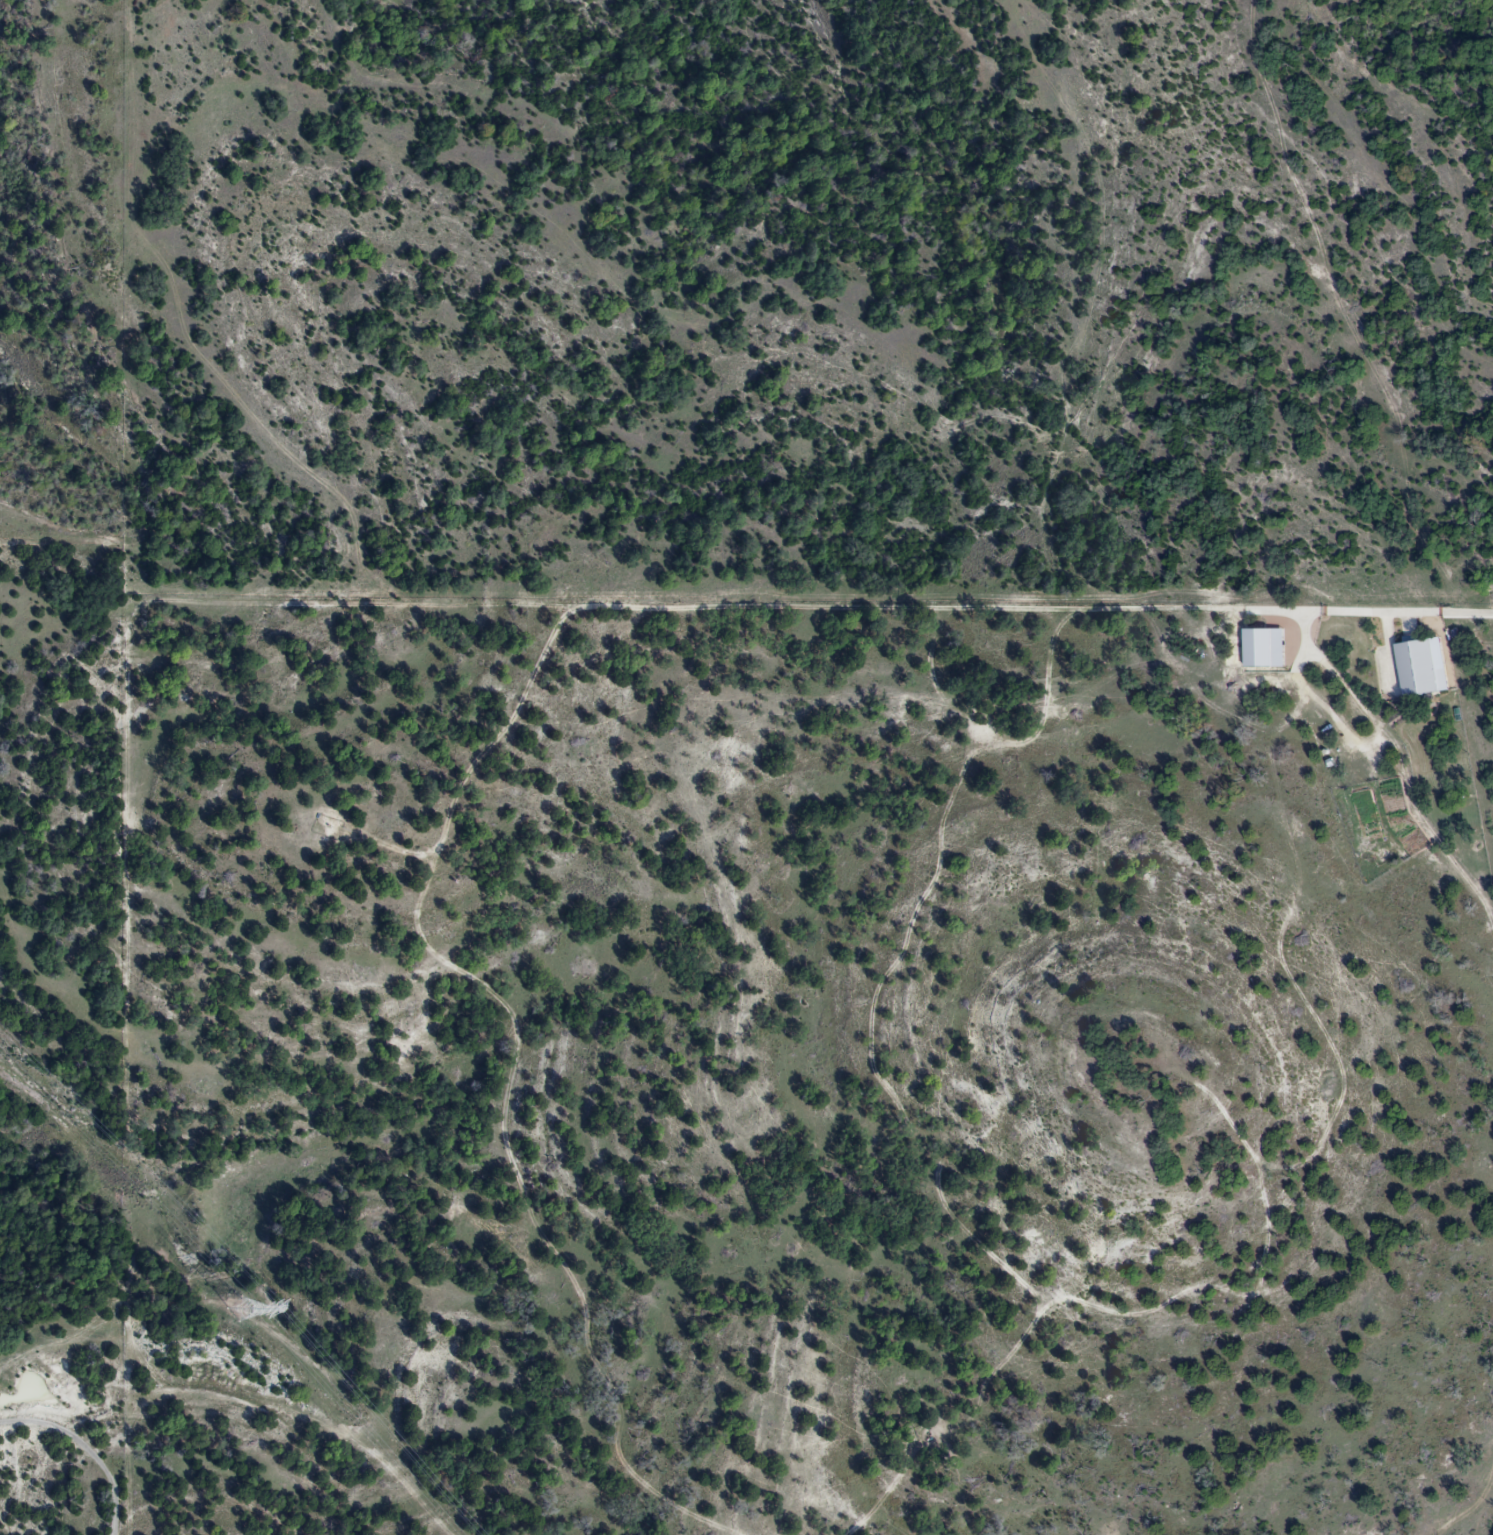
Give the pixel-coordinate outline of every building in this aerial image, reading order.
[(1438,694),(1431,642),(1377,649),(1381,683),(1399,681),(1401,699),(1438,694)]
